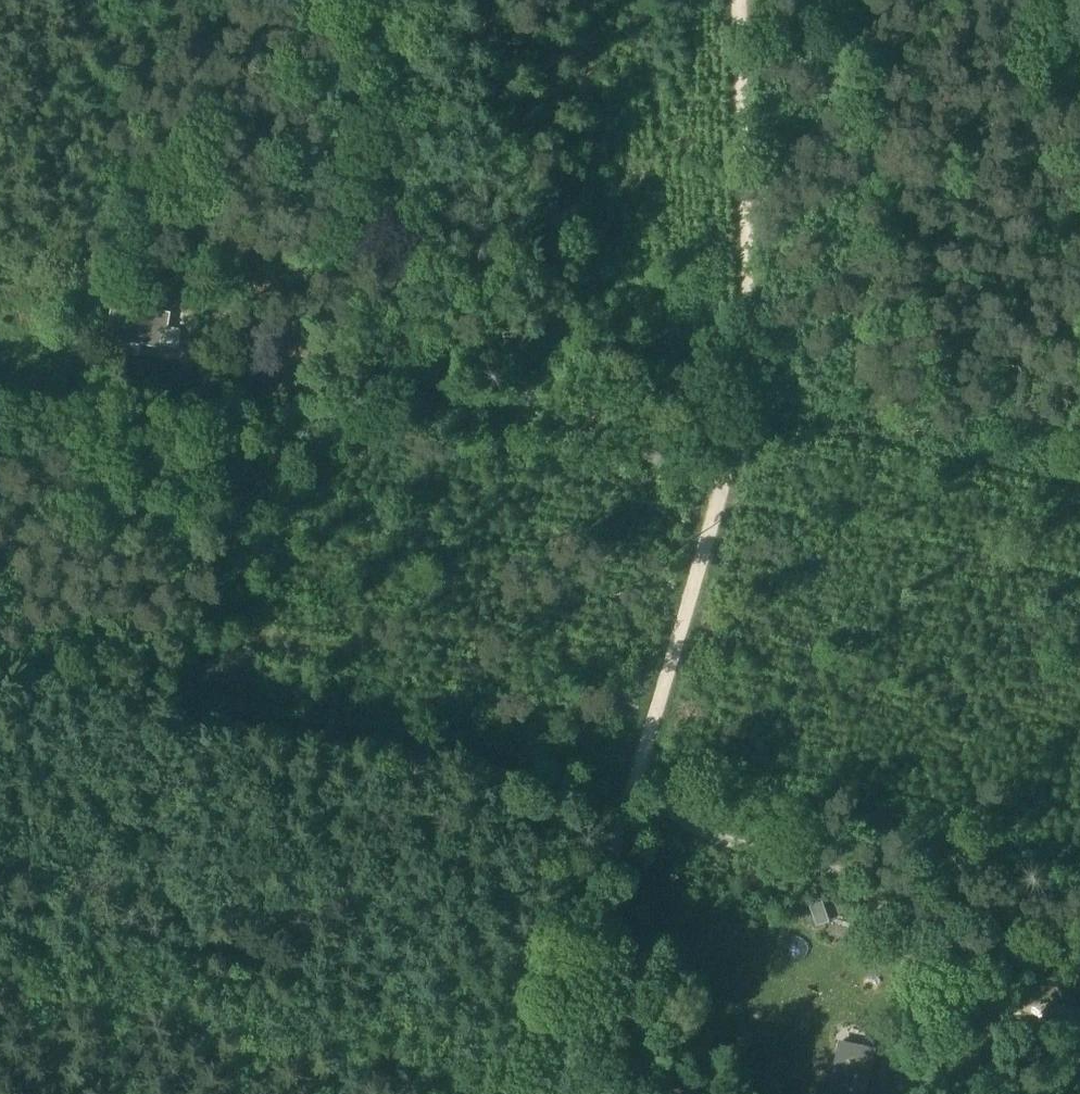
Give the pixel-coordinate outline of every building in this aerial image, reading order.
[(171,313),(115,303),(108,338),(160,347),(163,334),(167,335),(171,313)] [(810,904),(815,924),(829,920),(824,901),(810,904)] [(1055,1004),(1050,1026),(1055,1027),(1053,1034),(1067,1037),(1068,1030),(1078,1033),(1079,1023),(1079,1010),(1055,1004)] [(848,1043),(844,1044),(840,1058),(842,1060),(840,1066),(833,1070),(838,1077),(835,1090),(832,1090),(831,1093),(865,1093),(875,1049),(848,1043)] [(898,1075),(892,1093),(919,1093),(922,1081),(898,1075)] [(922,1081),(919,1093),(935,1093),(937,1085),(922,1081)]
